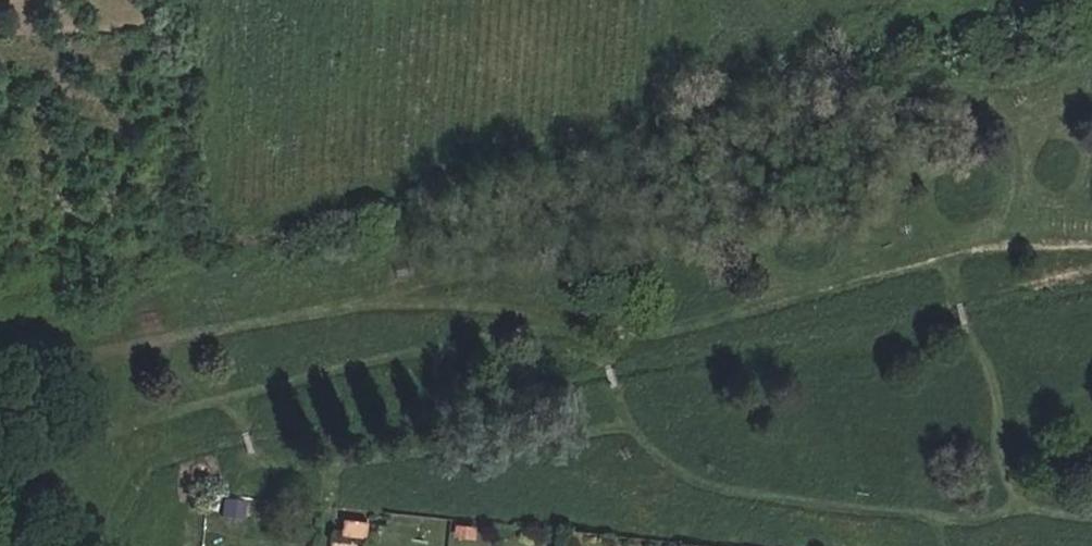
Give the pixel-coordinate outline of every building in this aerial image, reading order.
[(365,538),(366,523),(342,520),(341,535),(365,538)] [(469,540),(470,527),(459,525),(457,539),(469,540)]
